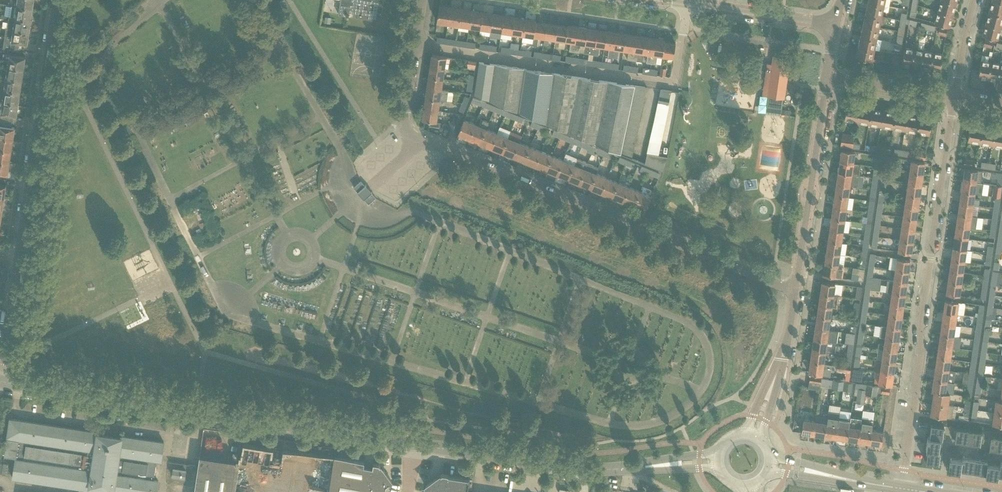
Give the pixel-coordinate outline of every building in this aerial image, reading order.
[(15,0),(16,0),(17,1),(17,3),(17,6),(32,8),(34,0),(13,0),(15,0)] [(341,1),(343,1),(342,5),(340,5),(339,14),(347,15),(347,16),(349,17),(349,16),(381,21),(384,0),(341,0),(341,1)] [(938,11),(952,14),(955,3),(945,0),(941,0),(938,11)] [(989,11),(1001,15),(1001,2),(994,0),(992,0),(989,11)] [(868,1),(866,12),(881,15),(883,4),(868,1)] [(11,7),(10,17),(11,17),(15,18),(16,18),(31,20),(32,8),(17,6),(12,5),(11,7)] [(444,23),(448,23),(451,7),(440,5),(437,22),(444,23)] [(448,23),(459,25),(461,9),(451,7),(448,23)] [(459,25),(469,27),(472,10),(461,9),(459,25)] [(472,10),(469,27),(478,28),(479,28),(480,28),(482,12),(472,10)] [(952,14),(938,11),(935,22),(949,26),(952,14)] [(986,23),(1000,27),(1001,19),(1001,15),(989,11),(986,23)] [(482,12),(480,28),(491,30),(493,14),(482,12)] [(866,12),(864,23),(878,26),(879,21),(886,22),(887,16),(881,15),(866,12)] [(491,30),(490,36),(500,38),(501,31),(504,15),(493,14),(491,30)] [(501,31),(512,33),(514,17),(504,15),(501,31)] [(9,17),(7,28),(8,28),(9,28),(13,29),(29,31),(31,20),(16,18),(15,18),(11,17),(10,17),(9,17)] [(512,33),(523,35),(525,18),(514,17),(512,33)] [(533,38),(536,22),(536,20),(525,18),(523,35),(533,36),(533,38)] [(543,42),(546,23),(536,22),(533,38),(532,45),(536,46),(538,37),(544,38),(543,42)] [(544,42),(543,44),(547,44),(548,42),(548,38),(553,39),(554,39),(557,25),(546,23),(544,38),(544,40),(544,42)] [(864,23),(861,34),(876,37),(878,26),(864,23)] [(1000,27),(986,23),(982,35),(997,39),(1000,27)] [(559,40),(565,41),(567,27),(557,25),(554,41),(559,42),(559,40)] [(567,27),(565,41),(570,42),(569,46),(569,50),(574,51),(577,26),(567,25),(567,27)] [(579,48),(584,48),(587,28),(577,26),(574,51),(578,52),(579,48)] [(6,28),(5,33),(11,34),(12,34),(12,38),(11,40),(10,48),(19,50),(20,42),(27,43),(29,31),(13,29),(9,28),(8,28),(7,28),(6,28)] [(588,53),(593,54),(597,29),(587,28),(584,48),(589,49),(588,53)] [(599,46),(604,47),(606,31),(597,29),(593,54),(598,55),(599,46)] [(603,53),(603,55),(607,56),(612,57),(616,32),(606,31),(604,47),(603,52),(603,53)] [(617,58),(618,49),(623,50),(626,34),(616,32),(612,57),(617,58)] [(627,59),(632,60),(635,35),(626,34),(623,50),(622,56),(627,57),(627,59)] [(861,34),(859,45),(873,48),(876,37),(861,34)] [(635,35),(632,60),(636,61),(641,61),(642,53),(645,36),(635,35)] [(646,62),(651,63),(655,38),(645,36),(642,53),(647,54),(646,62)] [(655,38),(651,63),(655,64),(657,55),(662,56),(664,41),(664,39),(655,38)] [(710,39),(708,49),(717,50),(719,41),(710,39)] [(662,56),(662,58),(666,58),(667,56),(673,57),(675,43),(664,41),(662,56)] [(901,63),(911,65),(915,44),(912,44),(911,49),(904,47),(901,63)] [(911,65),(921,67),(923,51),(917,50),(918,45),(915,44),(911,65)] [(873,48),(859,45),(856,56),(879,61),(880,55),(872,53),(873,48)] [(921,67),(930,68),(933,48),(930,47),(930,52),(923,51),(921,67)] [(933,48),(930,68),(940,70),(942,54),(935,53),(936,48),(933,48)] [(4,53),(2,65),(7,66),(24,68),(25,56),(4,53)] [(432,55),(430,66),(445,68),(446,63),(447,57),(432,55)] [(605,63),(604,67),(610,68),(611,63),(612,57),(607,56),(606,63),(605,63)] [(767,63),(763,89),(769,90),(768,95),(768,98),(766,110),(766,112),(780,114),(781,112),(781,109),(788,58),(774,56),(772,64),(767,63)] [(978,76),(988,78),(991,57),(988,57),(987,61),(981,60),(978,76)] [(988,78),(997,80),(1000,64),(993,62),(994,58),(991,57),(988,78)] [(474,94),(489,100),(495,64),(479,61),(474,94)] [(489,100),(517,112),(524,68),(495,64),(489,100)] [(6,75),(6,78),(7,78),(22,80),(24,68),(7,66),(7,71),(6,75)] [(430,66),(429,76),(444,78),(445,68),(430,66)] [(539,71),(524,68),(517,112),(531,118),(539,71)] [(539,71),(531,118),(546,124),(553,73),(539,71)] [(608,81),(553,73),(546,124),(594,143),(608,81)] [(429,76),(427,87),(442,89),(444,78),(429,76)] [(1,82),(0,89),(4,89),(20,92),(22,80),(7,78),(6,78),(2,77),(1,82)] [(635,85),(608,81),(594,143),(620,154),(620,151),(622,146),(623,140),(624,135),(625,130),(626,125),(627,120),(628,115),(629,110),(630,105),(631,100),(633,95),(634,89),(635,85)] [(427,87),(426,98),(440,100),(446,101),(448,90),(442,89),(427,87)] [(0,90),(0,101),(2,101),(18,103),(20,92),(4,89),(0,89),(0,90)] [(658,99),(658,100),(668,102),(669,100),(670,96),(659,94),(658,99)] [(473,97),(471,102),(479,105),(481,100),(473,97)] [(426,98),(424,108),(439,110),(440,100),(426,98)] [(667,108),(668,102),(658,100),(657,106),(667,108)] [(10,120),(11,114),(17,115),(18,103),(2,101),(0,101),(0,119),(10,120)] [(467,104),(461,103),(458,110),(463,112),(467,104)] [(844,119),(856,121),(859,107),(846,105),(844,119)] [(495,106),(493,111),(501,114),(503,109),(495,106)] [(655,111),(666,114),(667,108),(657,106),(655,111)] [(856,121),(868,123),(871,109),(859,107),(856,121)] [(439,110),(424,108),(422,119),(429,120),(437,121),(439,110)] [(868,123),(880,125),(883,111),(871,109),(868,123)] [(654,117),(665,120),(666,114),(655,111),(654,117)] [(880,125),(892,127),(895,113),(883,111),(880,125)] [(450,131),(447,138),(452,140),(455,133),(462,115),(458,114),(456,113),(454,113),(450,123),(450,131)] [(892,127),(904,129),(907,115),(895,113),(892,127)] [(517,115),(515,120),(523,124),(525,118),(517,115)] [(904,129),(916,131),(919,117),(907,115),(904,129)] [(653,123),(663,125),(665,120),(654,117),(653,123)] [(919,117),(916,131),(929,133),(931,119),(919,117)] [(13,139),(15,127),(5,126),(6,120),(10,121),(10,120),(0,119),(0,137),(13,139)] [(461,124),(458,134),(469,138),(475,123),(471,122),(468,121),(464,119),(461,124)] [(469,138),(480,143),(486,128),(489,121),(483,119),(481,126),(475,123),(469,138)] [(530,126),(537,129),(539,123),(533,121),(530,126)] [(539,123),(537,129),(545,132),(547,127),(539,123)] [(652,129),(662,131),(663,125),(653,123),(652,129)] [(968,140),(980,142),(982,128),(970,126),(968,140)] [(480,143),(491,147),(497,132),(486,128),(480,143)] [(980,142),(992,144),(994,130),(982,128),(980,142)] [(552,135),(559,137),(561,132),(554,129),(552,135)] [(661,137),(662,131),(652,129),(650,135),(661,137)] [(1001,146),(1001,131),(994,130),(992,144),(1001,146)] [(497,132),(491,147),(502,152),(508,137),(506,136),(503,135),(497,132)] [(508,137),(502,152),(513,156),(518,142),(519,141),(521,136),(513,133),(510,132),(508,137)] [(561,132),(559,137),(567,141),(569,135),(561,132)] [(840,146),(852,148),(853,142),(854,135),(842,133),(840,146)] [(649,140),(660,143),(661,137),(650,135),(649,140)] [(11,151),(13,139),(0,137),(0,149),(11,151)] [(572,138),(569,146),(572,147),(574,143),(581,146),(583,142),(572,138)] [(648,146),(658,148),(660,143),(649,140),(648,146)] [(513,156),(524,161),(530,146),(519,141),(513,156)] [(581,146),(592,150),(594,145),(583,141),(583,142),(581,146)] [(592,150),(603,155),(605,150),(594,145),(592,150)] [(530,146),(524,161),(535,165),(541,150),(537,149),(535,148),(530,146)] [(647,152),(657,154),(658,148),(648,146),(647,152)] [(9,162),(11,151),(0,149),(0,161),(9,162)] [(841,149),(840,161),(852,163),(854,151),(841,149)] [(535,165),(546,170),(552,155),(541,150),(535,165)] [(605,150),(603,155),(611,158),(613,153),(605,150)] [(663,156),(657,154),(647,152),(646,152),(644,163),(659,170),(663,156)] [(546,170),(556,174),(563,159),(552,155),(546,170)] [(669,157),(663,156),(659,170),(664,172),(669,157)] [(567,179),(578,183),(587,162),(576,157),(574,164),(567,179)] [(556,174),(567,179),(574,164),(563,159),(556,174)] [(627,159),(625,164),(633,168),(635,162),(627,159)] [(911,160),(909,172),(922,174),(924,162),(911,160)] [(0,161),(0,173),(8,174),(9,162),(0,161)] [(840,161),(838,172),(851,174),(857,175),(858,175),(860,164),(858,164),(852,163),(840,161)] [(578,183),(589,188),(598,166),(587,162),(578,183)] [(598,166),(589,188),(600,192),(606,179),(607,177),(609,170),(604,168),(602,167),(599,166),(598,166)] [(649,168),(647,173),(654,176),(656,171),(649,168)] [(965,168),(963,180),(981,182),(982,171),(978,170),(975,169),(965,168)] [(838,172),(836,184),(849,186),(856,187),(858,175),(857,175),(851,174),(838,172)] [(909,172),(908,183),(921,185),(922,174),(909,172)] [(606,179),(600,192),(611,197),(617,182),(612,179),(611,179),(607,177),(606,179)] [(963,180),(962,191),(974,193),(987,195),(989,184),(983,183),(981,183),(981,182),(963,180)] [(357,192),(357,193),(366,185),(365,185),(360,181),(353,187),(357,192)] [(617,182),(611,197),(622,201),(628,186),(617,182)] [(908,183),(906,194),(919,196),(921,185),(908,183)] [(622,201),(633,206),(639,191),(629,186),(630,184),(629,184),(622,201)] [(836,184),(835,195),(847,197),(849,186),(836,184)] [(639,191),(633,206),(645,210),(653,190),(641,185),(639,191)] [(992,196),(1000,197),(1001,186),(994,185),(992,196)] [(961,191),(960,202),(973,204),(978,205),(979,200),(973,199),(974,193),(961,191)] [(371,192),(363,199),(363,200),(364,199),(368,204),(375,198),(371,193),(372,192),(371,192)] [(906,194),(904,206),(917,208),(919,196),(906,194)] [(835,195),(833,207),(846,208),(847,197),(835,195)] [(960,202),(958,214),(971,216),(973,204),(960,202)] [(904,206),(903,217),(916,219),(917,208),(904,206)] [(833,207),(831,218),(844,220),(846,208),(833,207)] [(958,214),(956,225),(969,227),(976,228),(977,216),(971,216),(958,214)] [(903,217),(901,228),(914,230),(916,219),(903,217)] [(831,218),(829,229),(842,231),(844,220),(831,218)] [(956,225),(955,236),(968,238),(969,227),(956,225)] [(901,228),(899,240),(912,242),(914,230),(901,228)] [(829,229),(828,241),(841,243),(842,231),(829,229)] [(955,236),(953,248),(966,250),(968,238),(955,236)] [(912,242),(899,240),(898,251),(911,253),(912,242)] [(828,241),(826,252),(839,254),(841,243),(828,241)] [(953,248),(951,259),(964,261),(970,262),(972,251),(966,250),(953,248)] [(826,252),(824,263),(837,265),(839,254),(826,252)] [(897,258),(896,270),(908,272),(910,260),(897,258)] [(951,259),(950,270),(963,272),(964,261),(951,259)] [(824,263),(823,275),(833,277),(835,277),(839,277),(842,278),(844,266),(837,265),(824,263)] [(852,268),(851,268),(851,274),(858,275),(857,280),(863,280),(864,269),(852,268)] [(896,270),(894,281),(907,283),(908,272),(896,270)] [(950,270),(948,282),(961,284),(963,272),(950,270)] [(991,284),(1001,286),(1001,278),(1001,273),(992,272),(991,284)] [(871,278),(867,277),(865,288),(879,290),(880,279),(871,278)] [(887,280),(885,291),(892,292),(905,294),(907,283),(894,281),(887,280)] [(822,282),(820,293),(833,295),(835,284),(822,282)] [(961,284),(948,282),(946,293),(959,295),(961,284)] [(892,292),(891,304),(903,306),(905,294),(892,292)] [(820,293),(818,305),(831,306),(841,308),(842,297),(833,295),(820,293)] [(946,300),(944,311),(957,313),(958,302),(946,300)] [(891,304),(889,315),(902,317),(903,306),(891,304)] [(818,305),(817,316),(829,318),(831,306),(818,305)] [(944,311),(942,323),(955,324),(957,313),(944,311)] [(889,315),(887,326),(900,328),(902,317),(889,315)] [(817,316),(815,327),(828,329),(829,318),(817,316)] [(942,323),(940,334),(953,336),(955,324),(942,323)] [(881,325),(879,337),(885,338),(898,340),(900,328),(887,326),(881,325)] [(828,329),(815,327),(813,339),(826,341),(835,342),(837,330),(828,329)] [(846,332),(844,343),(853,344),(855,333),(849,332),(846,332)] [(939,345),(952,347),(955,348),(959,348),(961,337),(953,336),(940,334),(939,345)] [(877,348),(884,349),(897,351),(898,340),(885,338),(885,344),(878,343),(877,348)] [(813,339),(812,350),(824,352),(834,353),(836,342),(835,342),(826,341),(813,339)] [(939,345),(937,357),(950,359),(952,347),(939,345)] [(884,349),(882,360),(895,362),(897,351),(884,349)] [(812,350),(810,361),(823,363),(824,352),(812,350)] [(937,357),(935,368),(948,370),(950,359),(937,357)] [(876,360),(875,371),(881,372),(893,373),(895,362),(882,360),(882,361),(876,360)] [(810,361),(808,373),(818,374),(821,375),(830,376),(831,365),(823,363),(810,361)] [(837,365),(837,369),(842,369),(841,378),(848,379),(850,367),(837,365)] [(935,368),(934,379),(954,382),(955,371),(948,370),(935,368)] [(875,371),(875,376),(876,376),(875,383),(882,384),(892,385),(893,373),(881,372),(875,371)] [(808,387),(820,389),(821,378),(810,376),(808,387)] [(821,383),(820,386),(828,387),(828,384),(829,379),(821,378),(821,383)] [(932,391),(934,391),(950,394),(950,393),(952,393),(954,382),(934,379),(932,391)] [(833,380),(832,388),(843,390),(843,386),(844,381),(833,380)] [(843,390),(842,390),(852,391),(854,383),(851,382),(844,381),(843,386),(843,390)] [(855,383),(854,388),(858,389),(856,402),(864,403),(865,393),(867,385),(855,383)] [(867,385),(865,393),(876,395),(877,386),(867,385)] [(934,391),(932,403),(948,405),(950,394),(934,391)] [(994,412),(1001,413),(1001,401),(1000,401),(996,400),(994,412)] [(932,403),(931,415),(940,416),(946,417),(952,418),(954,406),(948,405),(932,403)] [(861,418),(858,441),(869,442),(871,429),(874,411),(863,410),(861,418)] [(828,411),(824,436),(835,437),(839,417),(839,413),(828,411)] [(994,412),(992,424),(1001,426),(1001,413),(994,412)] [(850,418),(847,439),(858,441),(861,418),(850,416),(850,418)] [(839,417),(835,437),(847,439),(849,426),(850,418),(839,417)] [(98,489),(103,490),(103,491),(156,491),(157,480),(153,480),(156,460),(160,461),(163,442),(121,435),(120,438),(97,434),(97,432),(10,419),(4,455),(15,457),(12,477),(79,488),(78,491),(98,491),(98,489)] [(801,432),(813,434),(815,421),(803,419),(801,432)] [(813,434),(824,436),(826,423),(815,421),(813,434)] [(942,439),(944,426),(931,424),(929,437),(940,439),(942,439)] [(969,430),(956,428),(955,441),(967,443),(967,442),(969,430)] [(871,429),(869,442),(881,444),(883,431),(871,429)] [(982,432),(969,430),(967,442),(967,443),(980,445),(982,432)] [(991,436),(989,449),(1001,451),(1001,450),(1001,448),(1001,438),(991,436)] [(929,437),(927,437),(926,449),(928,450),(934,451),(938,451),(940,439),(929,437)] [(940,451),(938,451),(934,451),(928,450),(926,462),(938,464),(940,451)] [(238,453),(233,453),(232,461),(223,459),(199,456),(198,466),(197,472),(194,491),(232,491),(238,453)] [(329,491),(385,491),(386,485),(392,481),(379,464),(373,463),(373,468),(364,466),(364,462),(335,457),(334,457),(329,491)] [(960,470),(962,459),(949,457),(947,470),(960,472),(960,470)] [(962,457),(962,459),(960,470),(973,472),(975,459),(962,457)] [(987,463),(987,461),(975,459),(973,472),(985,474),(987,463)] [(998,473),(999,465),(987,463),(985,474),(985,476),(998,477),(998,473)] [(172,477),(184,479),(185,470),(173,468),(172,477)] [(469,477),(469,479),(448,476),(448,475),(442,474),(425,486),(430,491),(467,491),(469,477)]
